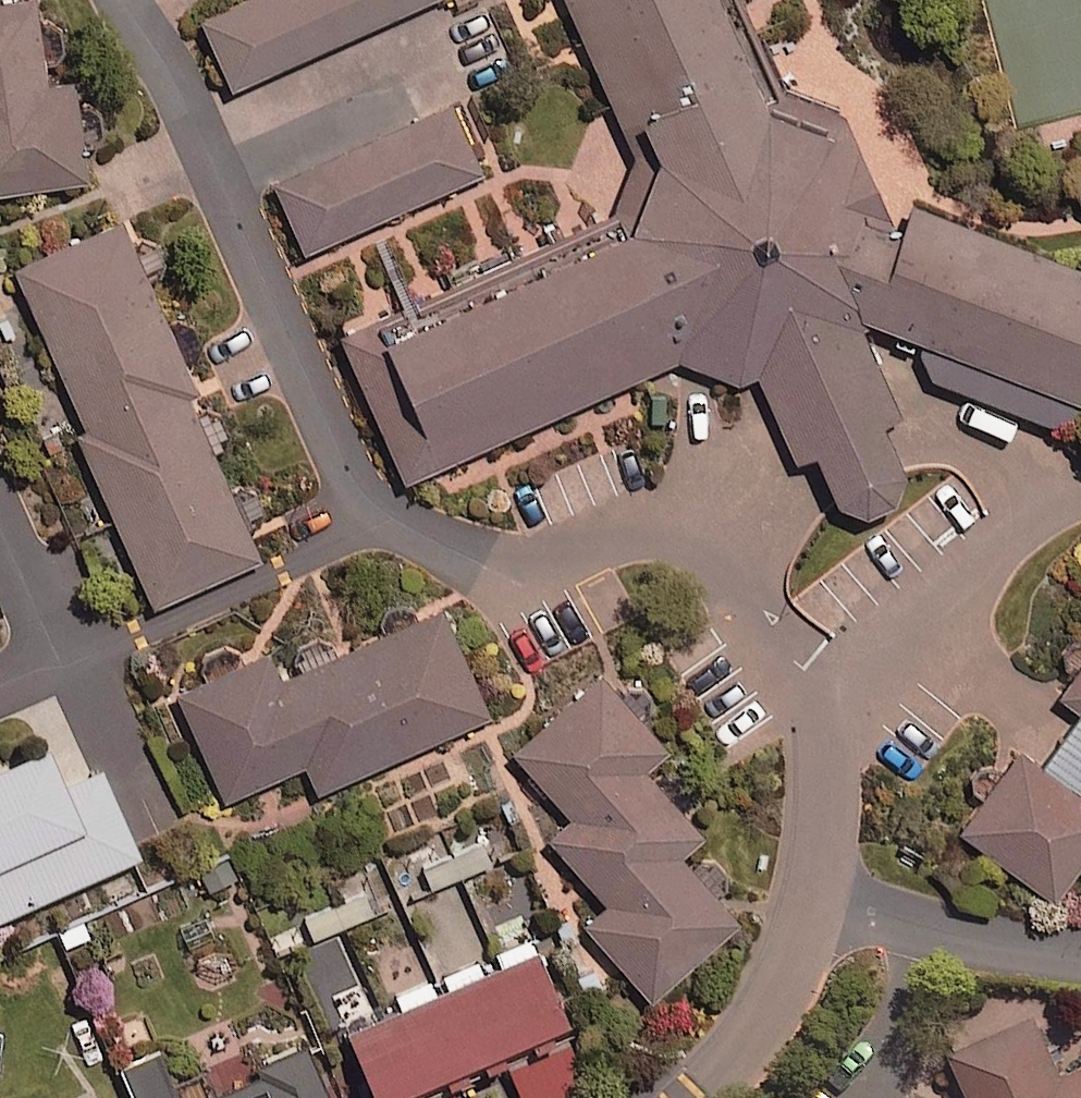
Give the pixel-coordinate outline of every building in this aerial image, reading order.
[(34,0),(21,0),(0,3),(0,194),(90,180),(75,83),(47,87),(34,0)] [(191,27),(223,99),(445,0),(251,0),(191,27)] [(413,474),(730,333),(808,507),(926,454),(877,327),(1080,405),(1080,273),(908,202),(848,205),(803,98),(773,112),(723,0),(541,0),(637,215),(354,341),(413,474)] [(454,101),(258,183),(288,253),(484,171),(454,101)] [(122,223),(12,277),(153,611),(266,565),(188,395),(199,390),(122,223)] [(490,716),(442,609),(279,682),(267,655),(176,696),(224,802),(306,765),(318,793),(490,716)] [(1059,696),(1080,713),(1080,666),(1059,696)] [(673,749),(606,672),(514,752),(573,819),(551,838),(607,904),(584,923),(651,1001),(741,923),(682,856),(704,837),(647,772),(673,749)] [(0,735),(0,890),(133,833),(77,702),(0,735)] [(1044,769),(1021,752),(962,831),(1056,901),(1080,867),(1080,720),(1044,769)] [(392,905),(382,881),(295,920),(306,943),(392,905)] [(537,953),(349,1031),(377,1097),(455,1097),(450,1087),(508,1063),(522,1097),(563,1097),(593,1085),(537,953)] [(1065,1076),(1038,1016),(950,1056),(969,1097),(1080,1097),(1080,1069),(1065,1076)] [(158,1053),(124,1068),(137,1097),(177,1097),(158,1053)] [(310,1053),(203,1097),(329,1097),(310,1053)]
